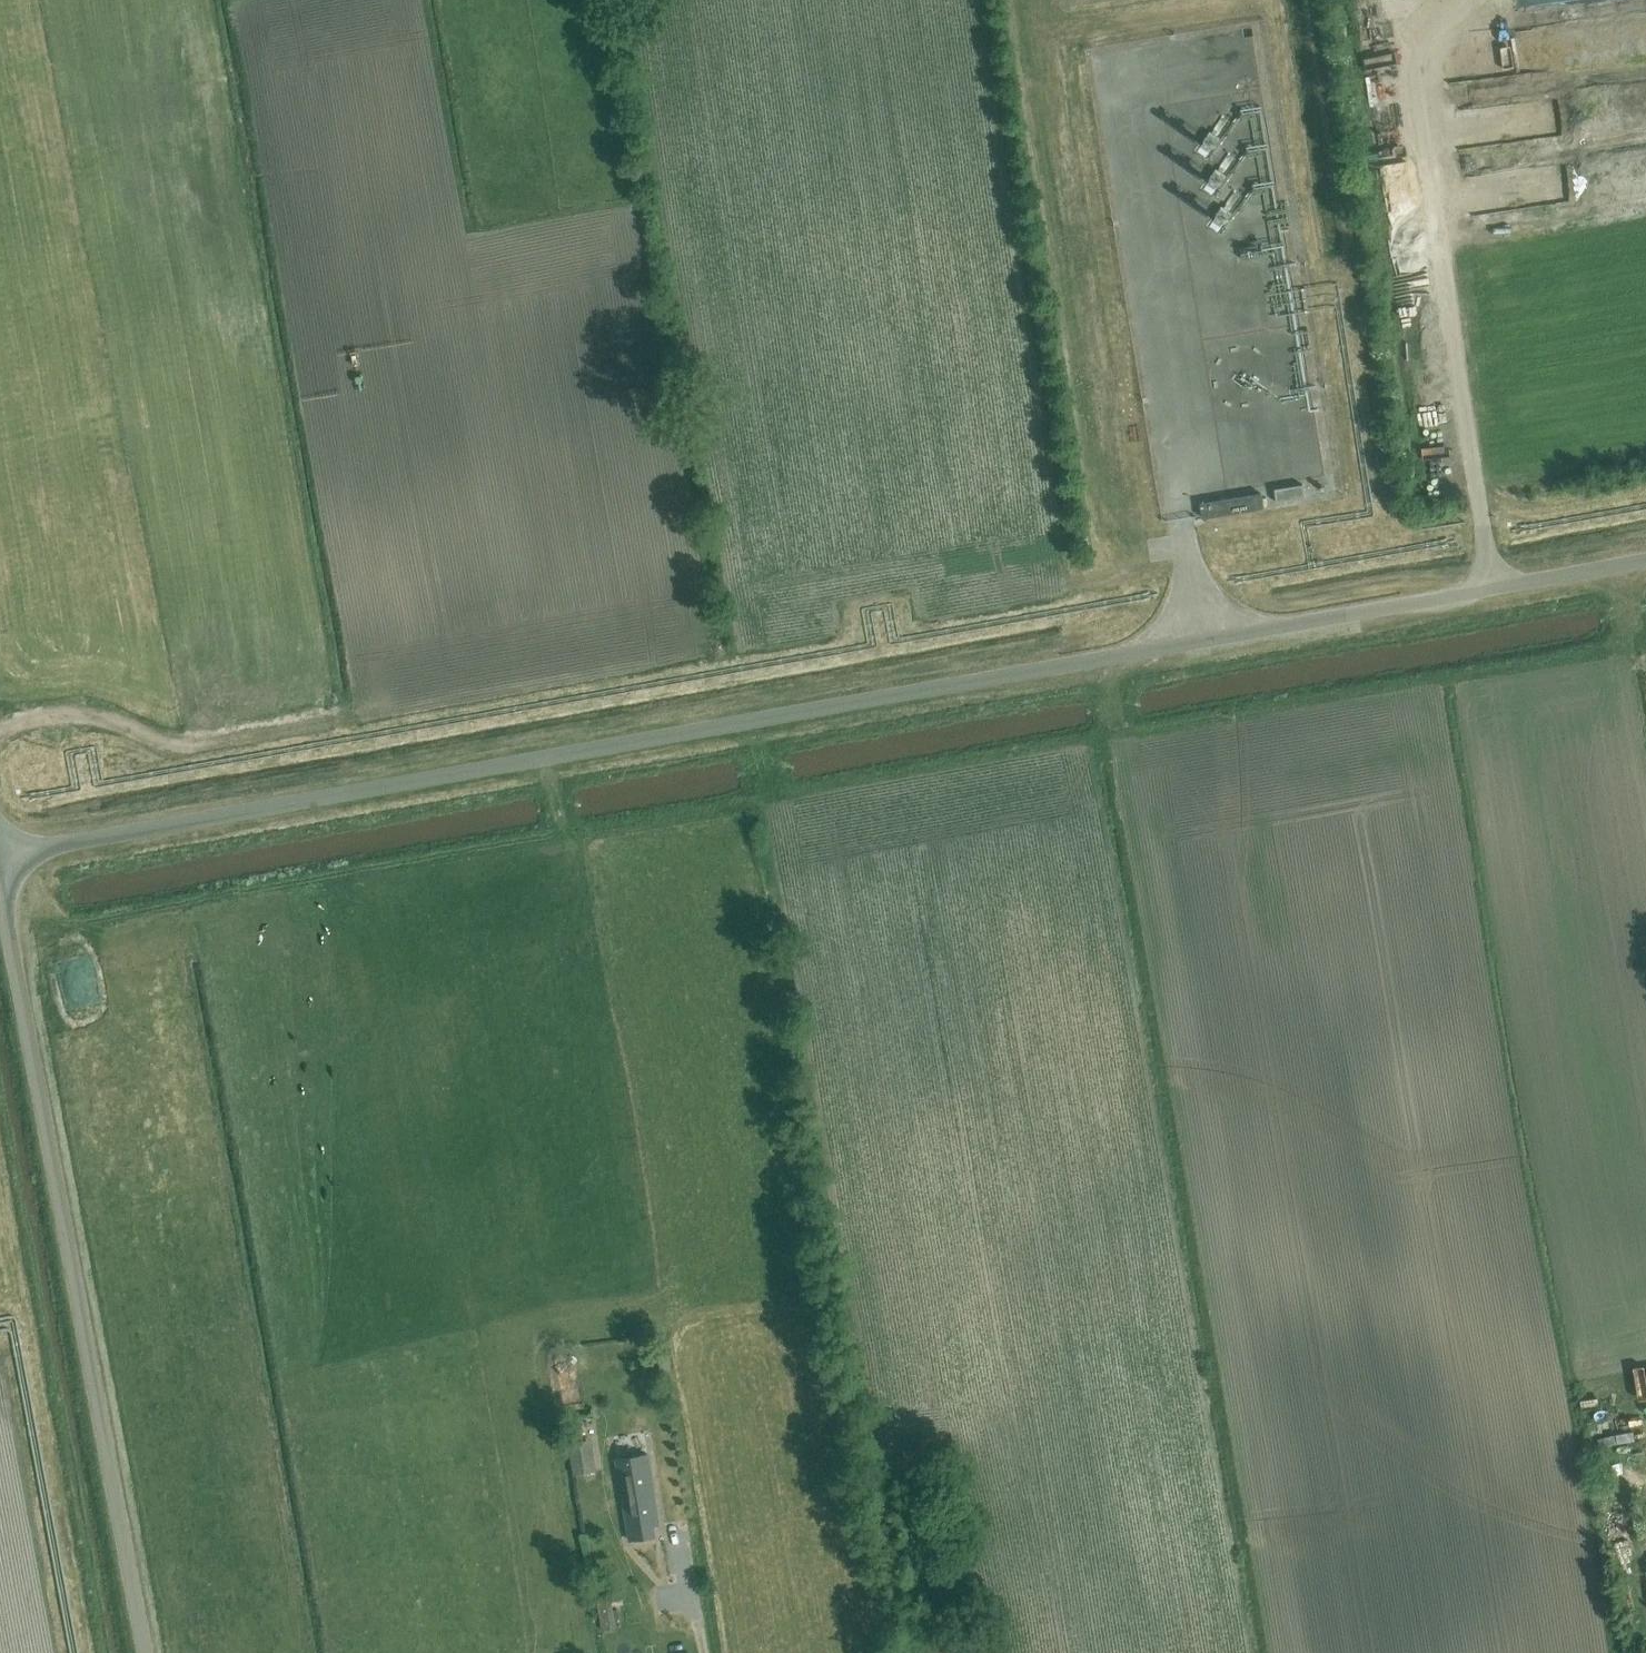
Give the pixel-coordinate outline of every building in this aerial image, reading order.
[(1266,509),(1263,494),(1203,503),(1205,519),(1266,509)] [(574,1475),(597,1471),(592,1440),(569,1444),(574,1475)] [(619,1459),(617,1459),(622,1491),(630,1541),(656,1537),(654,1526),(660,1525),(653,1486),(648,1454),(646,1454),(646,1455),(619,1460),(619,1459)]
